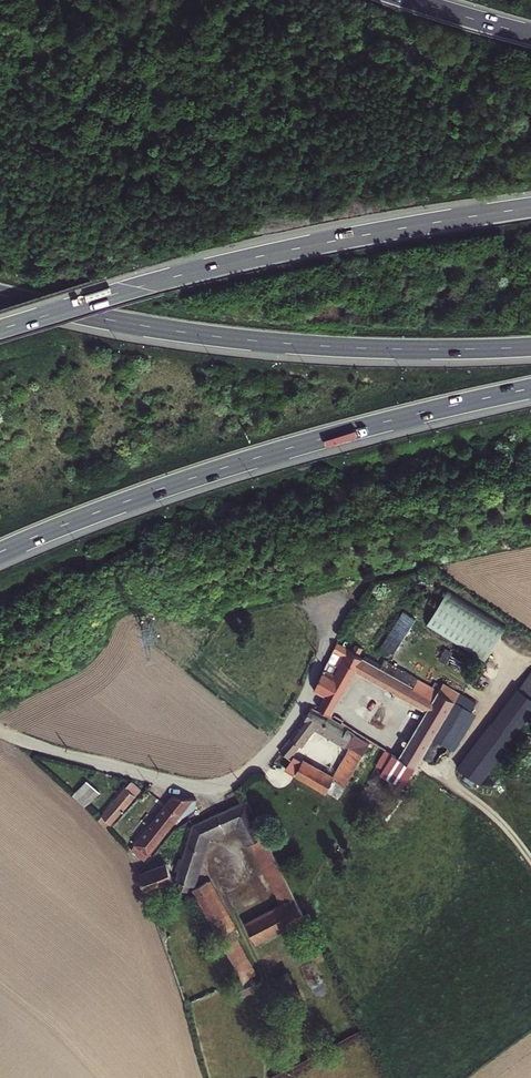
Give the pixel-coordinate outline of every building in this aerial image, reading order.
[(425,626),(484,663),(507,626),(448,590),(425,626)] [(404,611),(381,647),(393,654),(416,619),(404,611)] [(351,652),(336,644),(314,691),(325,697),(337,704),(355,672),(363,658),(358,656),(351,652)] [(356,645),(351,652),(358,656),(362,649),(356,645)] [(365,655),(363,659),(367,661),(380,668),(382,664),(365,655)] [(363,659),(363,658),(355,672),(359,674),(367,661),(363,659)] [(432,687),(384,660),(382,664),(380,668),(367,661),(359,674),(426,712),(405,748),(421,758),(423,755),(434,737),(440,741),(449,746),(471,710),(455,701),(460,693),(443,683),(441,686),(439,691),(432,687)] [(441,686),(435,682),(432,687),(439,691),(441,686)] [(491,722),(457,767),(466,774),(475,780),(480,784),(513,739),(530,714),(530,698),(517,688),(491,722)] [(475,702),(460,693),(455,701),(471,710),(475,702)] [(318,708),(330,716),(332,712),(337,704),(325,697),(318,708)] [(303,721),(280,752),(288,758),(298,745),(300,747),(314,727),(350,748),(333,778),(302,760),(302,762),(294,775),(325,793),(333,780),(345,787),(363,754),(367,747),(369,743),(328,717),(311,709),(303,721)] [(477,714),(471,710),(449,746),(455,750),(477,714)] [(440,741),(434,737),(423,755),(432,761),(438,750),(436,749),(440,741)] [(373,750),(367,747),(363,754),(368,757),(373,750)] [(421,758),(405,748),(400,757),(416,767),(421,758)] [(398,759),(385,750),(376,765),(383,770),(380,775),(403,788),(416,767),(400,757),(398,759)] [(285,769),(294,775),(302,762),(293,756),(285,769)] [(463,779),(471,786),(475,780),(466,774),(463,779)] [(73,795),(86,807),(99,793),(87,781),(73,795)] [(131,781),(99,820),(107,828),(140,789),(131,781)] [(172,826),(195,810),(197,800),(173,797),(135,845),(148,856),(172,826)] [(235,805),(228,808),(236,824),(247,845),(251,844),(282,905),(245,924),(255,943),(304,918),(247,800),(235,805)] [(217,814),(225,830),(236,824),(228,808),(217,814)] [(194,886),(208,838),(225,830),(217,814),(193,825),(183,859),(179,872),(177,877),(171,876),(166,864),(139,874),(145,891),(173,880),(176,881),(181,882),(179,889),(187,893),(190,885),(194,886)] [(148,856),(135,845),(131,850),(144,860),(148,856)] [(175,870),(179,872),(183,859),(179,857),(175,870)] [(238,938),(207,882),(193,890),(230,960),(242,954),(235,940),(238,938)] [(242,954),(246,952),(238,938),(235,940),(242,954)] [(254,976),(242,954),(230,960),(241,980),(242,982),(252,977),(254,976)] [(258,990),(252,977),(242,982),(241,980),(236,982),(243,997),(258,990)] [(313,1041),(315,1051),(323,1049),(321,1039),(313,1041)]
